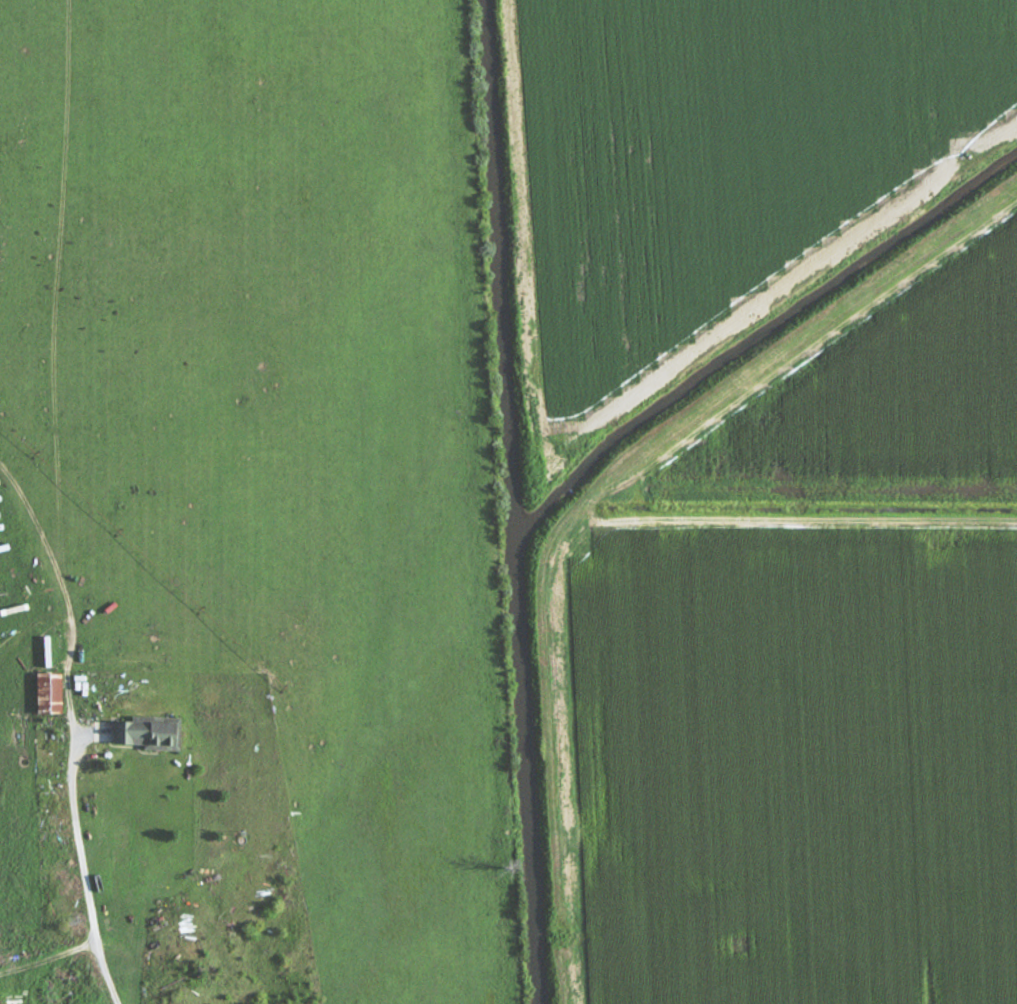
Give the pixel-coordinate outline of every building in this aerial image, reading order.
[(40,674),(39,712),(64,712),(65,674),(40,674)] [(121,745),(146,745),(146,751),(180,751),(181,718),(134,718),(134,721),(121,721),(121,745)]
